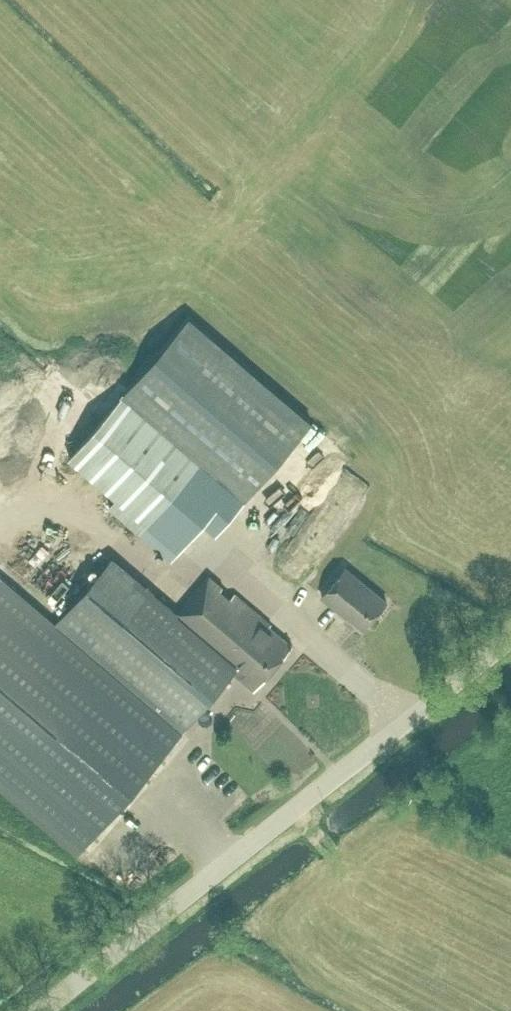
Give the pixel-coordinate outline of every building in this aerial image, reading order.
[(160,316),(154,326),(174,339),(180,329),(160,316)] [(191,320),(72,453),(117,494),(110,502),(140,529),(204,459),(247,497),(310,427),(191,320)] [(16,422),(5,445),(24,454),(35,431),(16,422)] [(247,497),(204,459),(140,529),(171,557),(203,521),(216,532),(247,497)] [(7,476),(13,487),(29,478),(22,467),(7,476)] [(386,514),(385,531),(396,531),(396,515),(386,514)] [(298,580),(304,552),(276,546),(270,574),(298,580)] [(176,613),(111,557),(54,623),(180,732),(236,668),(258,686),(295,641),(272,621),(274,619),(237,588),(233,594),(223,585),(225,582),(211,570),(176,613)] [(364,626),(386,597),(345,565),(322,595),(343,611),(344,610),(364,626)] [(78,850),(180,732),(54,623),(0,576),(0,783),(78,850)]
